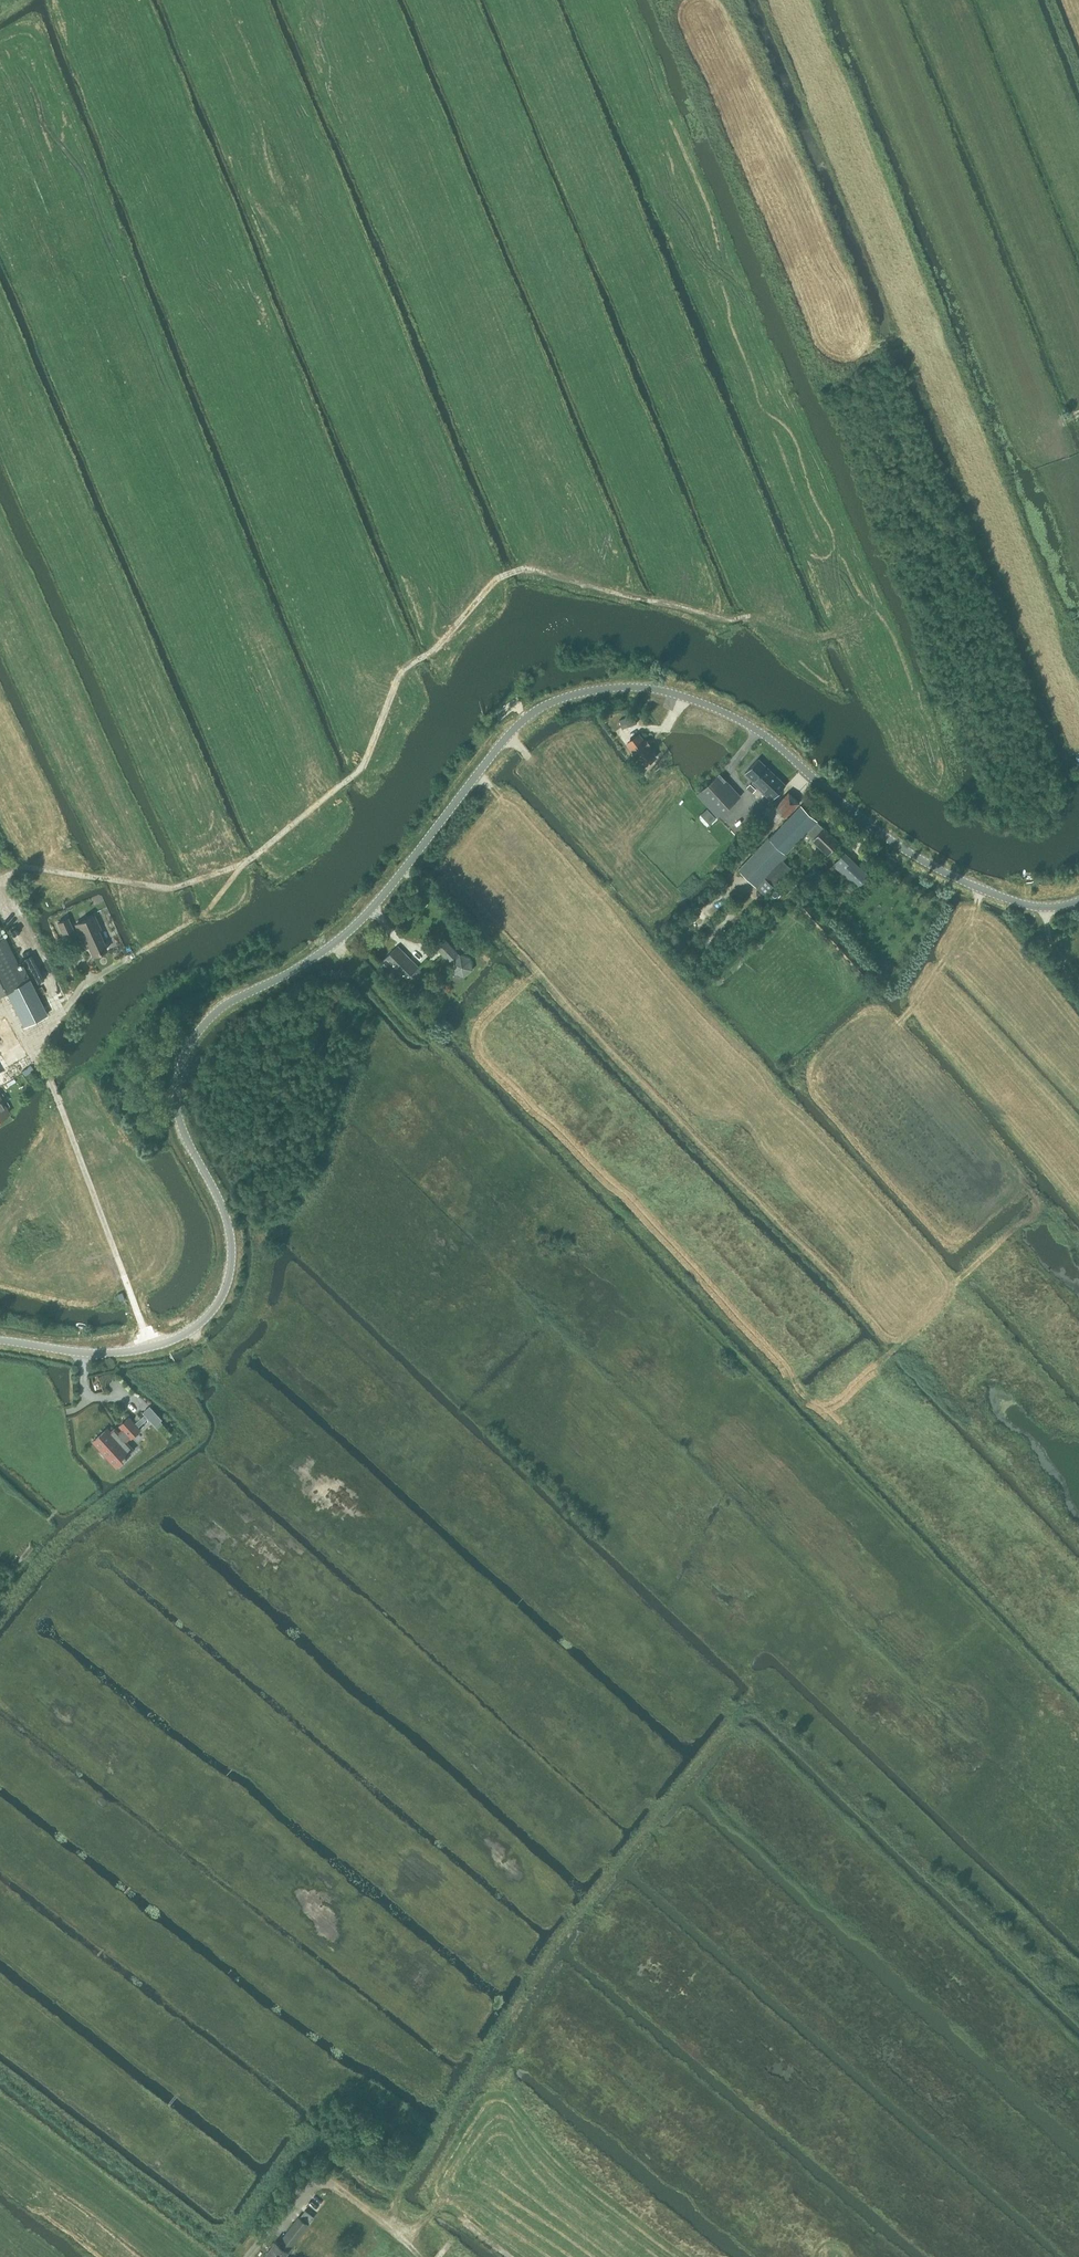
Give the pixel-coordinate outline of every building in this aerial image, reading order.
[(644,765),(656,757),(639,735),(628,743),(644,765)] [(759,759),(745,773),(754,781),(752,782),(771,800),(786,785),(759,759)] [(718,817),(741,796),(720,773),(697,794),(718,817)] [(786,817),(800,803),(789,792),(775,806),(786,817)] [(816,822),(817,821),(801,806),(770,839),(769,838),(739,870),(757,887),(765,878),(773,886),(790,868),(782,860),(787,855),(786,854),(806,832),(814,839),(813,839),(828,854),(839,842),(824,828),(823,828),(816,822)] [(717,818),(708,808),(701,814),(710,824),(717,818)] [(858,888),(869,876),(845,853),(833,865),(858,888)] [(106,949),(98,930),(101,929),(95,915),(75,924),(84,943),(86,941),(93,956),(106,949)] [(65,940),(67,939),(76,935),(68,918),(57,923),(65,940)] [(6,991),(30,979),(23,965),(19,967),(0,928),(0,994),(6,991)] [(445,940),(437,947),(449,960),(450,959),(452,962),(453,962),(452,962),(454,973),(464,976),(473,969),(471,959),(471,958),(461,954),(461,955),(460,956),(460,955),(445,940)] [(418,966),(398,946),(383,960),(385,962),(380,967),(388,975),(394,981),(399,976),(404,981),(405,980),(409,984),(422,971),(418,966)] [(47,1015),(30,979),(6,991),(24,1027),(47,1015)] [(9,1113),(0,1098),(0,1118),(9,1113)] [(150,1406),(143,1412),(156,1425),(162,1419),(150,1406)] [(108,1428),(93,1441),(101,1450),(102,1450),(108,1457),(116,1467),(131,1453),(130,1453),(134,1449),(124,1438),(128,1434),(131,1438),(141,1430),(129,1417),(120,1426),(123,1429),(119,1433),(115,1428),(111,1432),(108,1428)] [(313,2216),(304,2210),(284,2236),(284,2237),(279,2244),(275,2242),(264,2256),(284,2256),(288,2251),(313,2216)]
